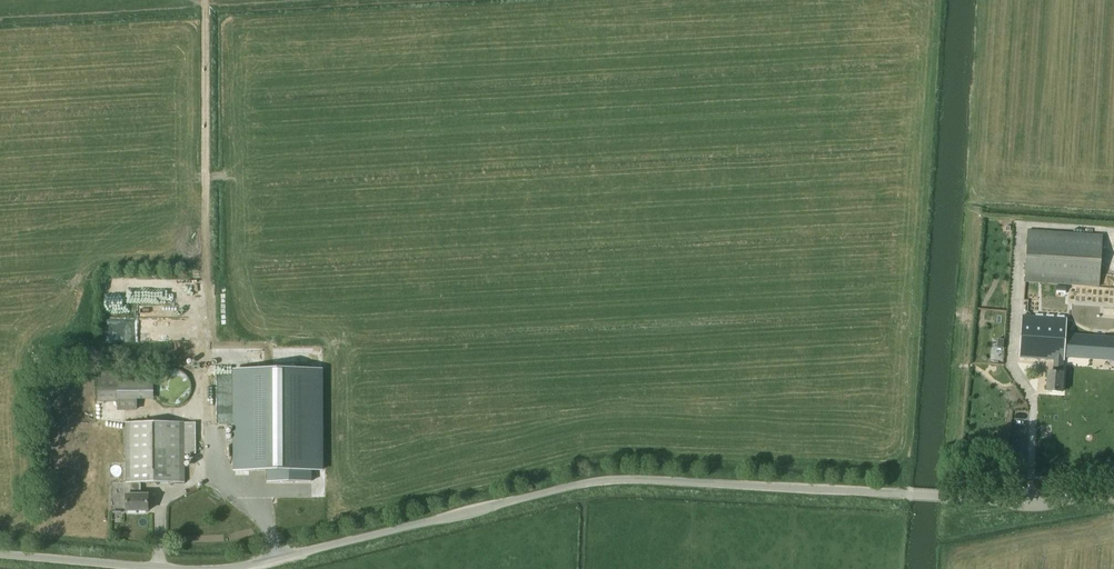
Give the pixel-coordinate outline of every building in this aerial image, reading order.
[(1027,230),(1024,282),(1099,287),(1103,235),(1027,230)] [(105,319),(105,340),(141,340),(141,333),(149,333),(149,337),(156,337),(156,323),(179,323),(179,304),(158,303),(158,294),(147,294),(147,304),(140,304),(140,319),(105,319)] [(1063,373),(1064,357),(1113,360),(1113,337),(1065,334),(1066,318),(1068,302),(1024,301),(1023,316),(1020,358),(1054,360),(1053,372),(1047,372),(1046,392),(1062,393),(1063,373)] [(321,370),(235,370),(236,471),(268,471),(268,482),(311,482),(311,471),(321,470),(321,370)] [(154,372),(98,371),(98,403),(117,402),(117,411),(137,411),(137,400),(154,400),(154,372)] [(130,483),(130,495),(141,495),(141,483),(185,483),(185,454),(196,454),(196,423),(185,423),(185,422),(125,423),(126,483),(130,483)] [(148,495),(141,495),(130,495),(126,495),(126,512),(149,512),(148,495)]
